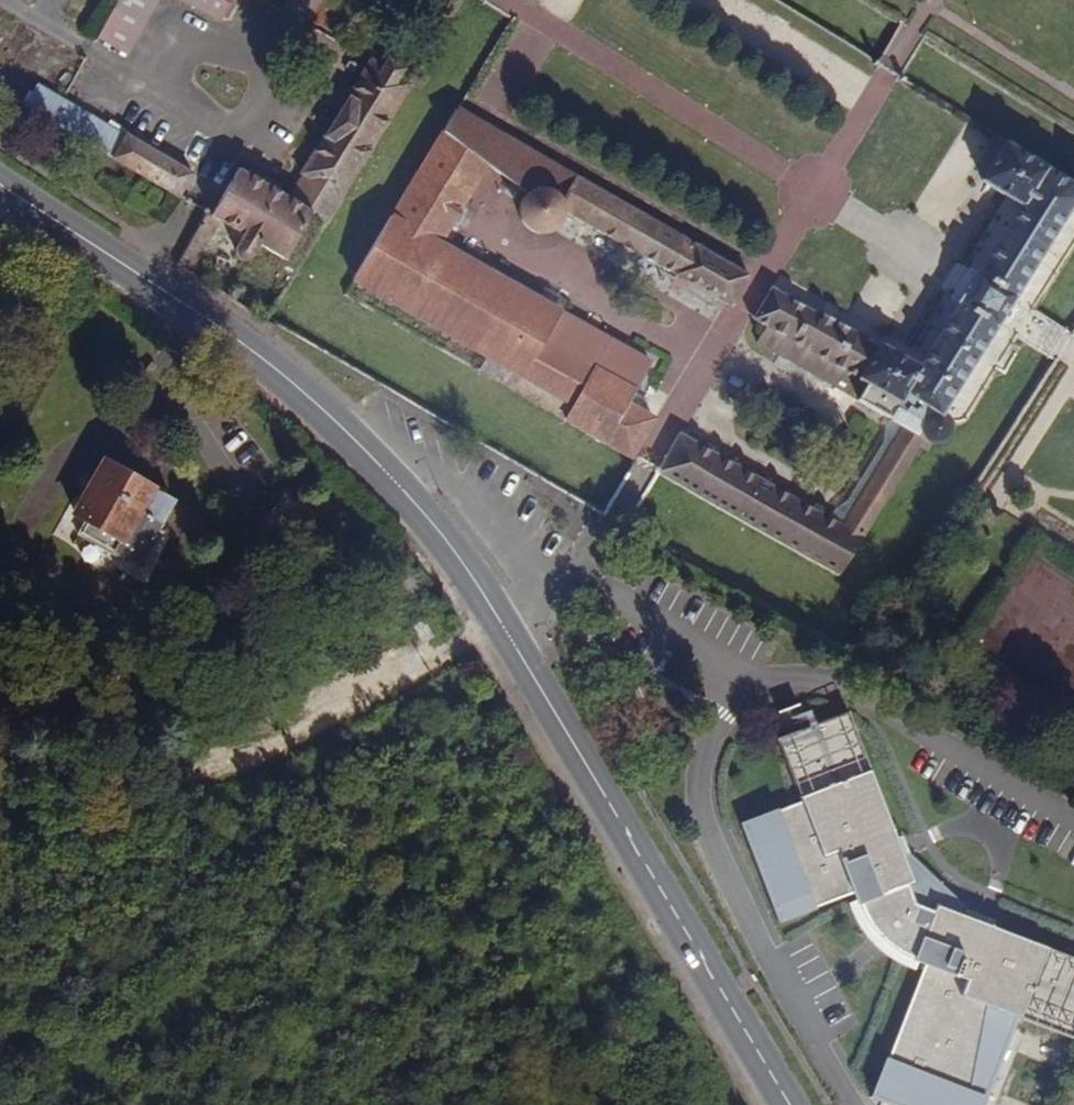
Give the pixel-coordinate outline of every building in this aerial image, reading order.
[(126,55),(159,0),(119,0),(98,39),(126,55)] [(219,21),(231,0),(181,0),(219,21)] [(312,214),(327,223),(413,83),(371,58),(299,175),(303,177),(290,199),(240,170),(212,216),(243,235),(237,248),(235,251),(235,254),(237,258),(239,260),(243,261),(246,261),(250,259),(259,244),(284,259),(312,214)] [(127,134),(125,136),(37,86),(24,107),(179,198),(194,173),(127,134)] [(628,403),(651,363),(563,312),(472,260),(443,243),(457,219),(468,199),(488,166),(514,181),(533,191),(527,195),(524,199),(522,205),(520,210),(521,217),(523,222),(528,227),(533,231),(541,233),(547,232),(553,231),(557,227),(561,221),(563,216),(564,210),(730,306),(749,273),(459,108),(356,280),(487,355),(479,371),(631,458),(634,453),(654,419),(628,403)] [(879,347),(773,287),(753,319),(766,326),(758,342),(902,427),(843,524),(681,433),(661,468),(658,473),(839,576),(920,446),(928,450),(932,445),(938,444),(941,443),(946,440),(949,437),(952,432),(953,426),(952,421),(948,416),(944,412),(1006,313),(1073,204),(1073,182),(1073,183),(1006,141),(982,180),(1020,204),(920,366),(881,344),(879,347)] [(510,269),(530,235),(533,231),(528,227),(523,222),(521,217),(520,210),(522,205),(524,199),(527,195),(533,191),(514,181),(497,216),(468,199),(457,219),(486,236),(472,260),(563,312),(568,303),(510,269)] [(218,223),(204,214),(179,256),(193,265),(218,223)] [(72,514),(88,522),(82,533),(116,551),(120,543),(127,547),(159,487),(103,457),(72,514)] [(913,882),(846,712),(775,741),(801,806),(741,829),(778,925),(853,895),(857,905),(871,899),(876,910),(879,915),(881,918),(886,923),(889,927),(892,930),(897,934),(901,937),(906,940),(919,945),(913,961),(921,964),(873,1096),(895,1104),(983,1104),(1019,1018),(1022,1009),(1073,1030),(1073,960),(934,907),(925,927),(919,925),(915,923),(908,918),(904,915),(899,909),(895,903),(891,898),(889,893),(913,882)] [(1019,1018),(1073,1038),(1073,1030),(1022,1009),(1019,1018)]
